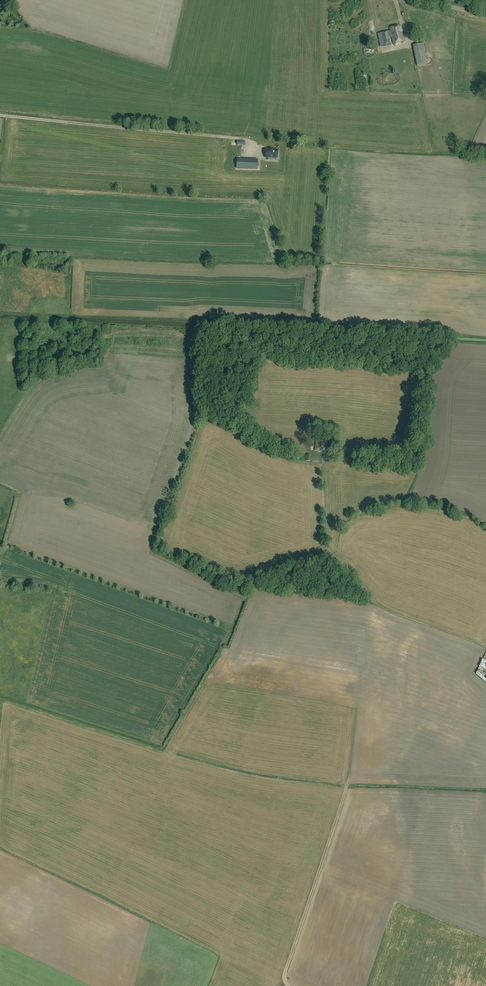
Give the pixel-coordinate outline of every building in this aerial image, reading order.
[(390,31),(391,37),(393,44),(404,41),(400,26),(389,28),(390,31)] [(389,38),(391,37),(390,31),(380,33),(383,46),(391,44),(389,38)] [(427,64),(423,43),(415,45),(413,45),(417,66),(427,64)] [(393,55),(398,55),(398,57),(406,56),(406,53),(409,52),(409,47),(393,49),(393,55)] [(250,155),(261,155),(262,145),(250,145),(250,155)] [(278,150),(266,149),(265,157),(268,157),(268,160),(272,160),(273,158),(277,158),(278,150)] [(236,168),(241,168),(257,169),(257,160),(241,159),(237,159),(237,162),(236,168)] [(316,440),(315,450),(324,451),(326,441),(316,440)]
